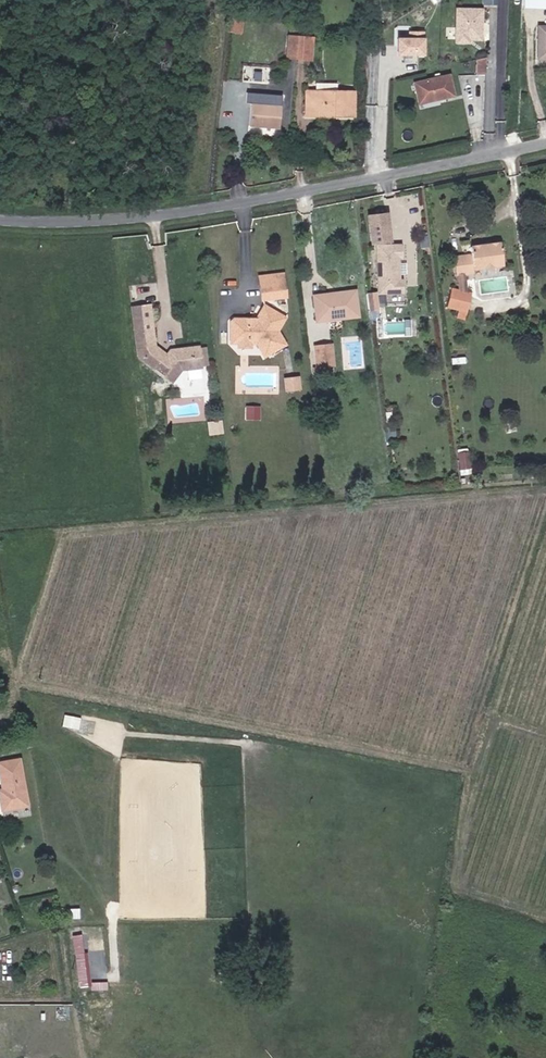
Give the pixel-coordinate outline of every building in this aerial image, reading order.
[(481,10),(456,9),(455,42),(468,42),(468,38),(480,38),(481,10)] [(423,28),(409,27),(409,35),(397,34),(396,50),(422,51),(423,28)] [(538,27),(537,61),(545,62),(545,27),(538,27)] [(312,37),(287,36),(286,59),(311,60),(312,37)] [(485,72),(486,57),(476,59),(476,71),(485,72)] [(456,97),(451,75),(442,77),(435,79),(414,84),(419,106),(456,97)] [(356,91),(305,90),(305,116),(356,117),(356,91)] [(283,95),(252,94),(250,126),(281,127),(283,95)] [(474,273),(503,269),(500,246),(470,250),(471,258),(454,260),(456,279),(474,277),(474,273)] [(376,249),(378,298),(404,297),(403,282),(399,282),(398,263),(402,263),(402,249),(376,249)] [(283,277),(259,280),(260,289),(284,286),(283,277)] [(284,286),(260,289),(262,303),(286,301),(284,286)] [(448,310),(466,315),(470,297),(452,293),(448,310)] [(340,302),(339,300),(316,302),(319,326),(359,321),(356,295),(346,296),(346,301),(340,302)] [(149,309),(132,311),(135,338),(153,336),(149,309)] [(257,349),(265,362),(286,349),(278,334),(286,322),(266,309),(258,322),(254,328),(246,328),(244,322),(233,322),(230,327),(230,350),(239,349),(245,343),(250,343),(250,349),(257,349)] [(154,349),(153,336),(135,338),(138,359),(143,363),(154,349)] [(239,354),(250,354),(250,349),(250,343),(245,343),(239,349),(239,354)] [(332,348),(313,350),(316,371),(335,369),(332,348)] [(166,358),(154,349),(143,363),(172,385),(181,372),(202,372),(203,352),(179,351),(179,356),(168,356),(166,358)] [(300,377),(285,378),(286,391),(301,390),(300,377)] [(262,419),(263,405),(247,404),(247,418),(262,419)] [(210,420),(211,434),(225,433),(224,419),(210,420)] [(459,449),(461,468),(471,468),(470,448),(459,449)] [(19,758),(0,761),(0,777),(1,783),(3,783),(4,789),(0,790),(0,804),(1,809),(26,805),(19,758)] [(77,952),(79,980),(92,980),(90,952),(77,952)]
